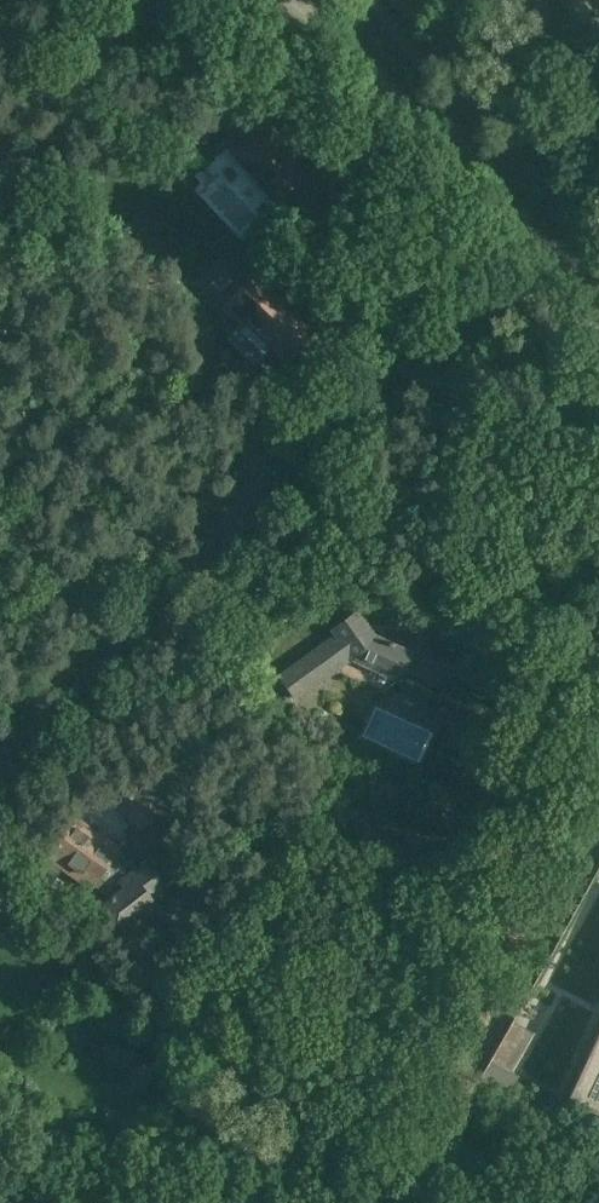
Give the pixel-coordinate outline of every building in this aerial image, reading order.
[(572,10),(583,0),(563,0),(572,10)] [(259,182),(287,156),(261,127),(232,154),(259,182)] [(276,285),(258,269),(223,306),(241,323),(245,318),(287,357),(313,328),(295,311),(300,306),(285,293),(281,298),(272,290),(276,285)] [(374,635),(357,612),(333,630),(336,635),(281,674),(296,697),(352,657),(399,679),(411,652),(374,635)] [(464,691),(446,683),(432,714),(450,722),(464,691)] [(146,797),(131,777),(109,795),(123,814),(146,797)] [(119,847),(76,817),(49,856),(93,887),(94,884),(111,896),(103,902),(126,932),(158,907),(150,896),(166,884),(146,859),(138,865),(117,851),(119,847)] [(567,1101),(596,1114),(594,1120),(598,1122),(598,1032),(567,1101)] [(484,1071),(473,1091),(502,1107),(519,1076),(491,1059),(484,1071)]
